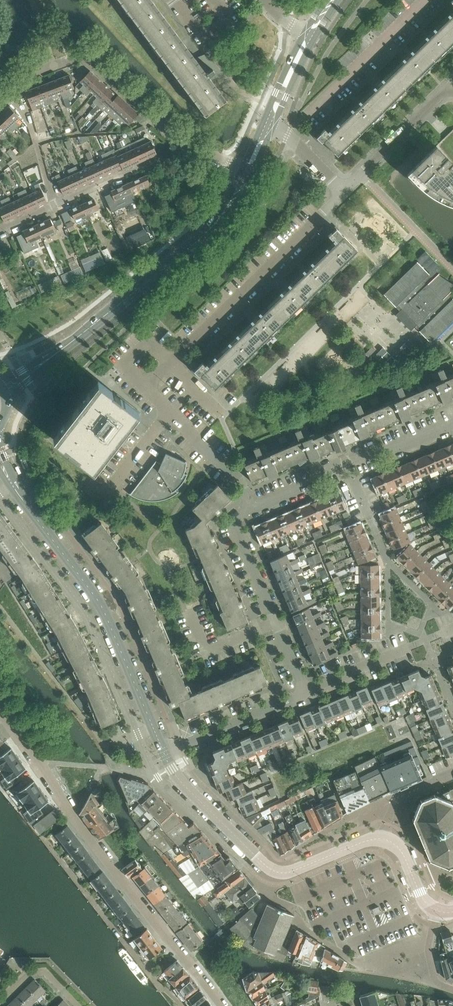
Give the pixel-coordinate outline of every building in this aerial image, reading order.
[(149,4),(147,0),(119,0),(127,10),(128,9),(162,54),(160,55),(205,115),(225,101),(220,95),(208,78),(215,73),(212,69),(211,70),(209,62),(199,65),(180,41),(178,42),(149,4)] [(422,72),(452,42),(452,13),(330,134),(325,129),(317,137),(322,143),(323,141),(337,155),(422,72)] [(82,93),(97,77),(90,71),(89,72),(87,72),(85,74),(85,77),(80,82),(83,85),(75,94),(79,97),(82,93)] [(74,89),(71,82),(72,79),(71,77),(69,76),(69,75),(60,78),(68,98),(72,96),(70,91),(74,89)] [(93,94),(103,84),(97,77),(82,93),(86,96),(90,91),(93,94)] [(68,98),(60,78),(51,82),(57,96),(61,94),(63,99),(68,98)] [(246,83),(242,79),(237,83),(241,87),(246,83)] [(57,96),(51,82),(43,85),(50,104),(59,101),(57,96)] [(93,107),(110,90),(103,84),(93,94),(96,97),(92,102),(93,103),(91,105),(93,107)] [(50,104),(43,85),(34,89),(40,102),(42,108),(50,104)] [(40,102),(34,89),(25,92),(33,111),(42,108),(40,102)] [(108,105),(117,96),(110,90),(93,107),(94,108),(88,114),(91,117),(99,108),(103,111),(108,105)] [(110,116),(125,101),(118,95),(117,96),(108,105),(103,111),(106,115),(107,113),(110,116)] [(121,118),(131,107),(125,101),(110,116),(114,119),(117,123),(121,118)] [(23,122),(14,112),(14,110),(12,108),(10,108),(9,107),(2,113),(16,128),(23,122)] [(124,129),(139,114),(131,107),(121,118),(117,123),(121,126),(124,129)] [(2,113),(0,116),(0,124),(6,131),(9,127),(13,131),(16,128),(2,113)] [(0,124),(0,138),(3,141),(10,135),(6,131),(0,124)] [(448,135),(436,146),(452,164),(452,130),(448,135)] [(157,154),(151,141),(147,143),(144,138),(140,139),(149,158),(157,154)] [(140,162),(134,149),(132,143),(127,145),(125,139),(120,141),(123,147),(132,166),(140,162)] [(149,158),(140,139),(136,141),(138,147),(134,149),(140,162),(149,158)] [(132,166),(123,147),(120,141),(117,143),(119,149),(115,151),(117,156),(123,168),(123,170),(132,166)] [(436,146),(407,174),(415,183),(420,188),(425,192),(430,196),(435,199),(441,202),(447,205),(452,207),(452,164),(436,146)] [(117,156),(115,151),(114,150),(106,154),(114,172),(123,168),(117,156)] [(114,172),(106,154),(102,155),(104,161),(100,163),(106,176),(114,172)] [(106,176),(100,163),(96,164),(92,156),(88,158),(89,161),(98,180),(106,176)] [(98,180),(89,161),(85,162),(88,168),(83,170),(89,183),(98,180)] [(89,183),(83,170),(79,172),(77,167),(72,169),(81,187),(89,183)] [(81,187),(72,169),(64,173),(66,178),(72,191),(81,187)] [(72,191),(66,178),(62,180),(59,174),(55,176),(64,195),(72,191)] [(139,190),(154,183),(153,181),(149,183),(146,176),(129,184),(132,191),(138,188),(139,190)] [(46,203),(38,184),(29,188),(32,194),(38,207),(46,203)] [(126,194),(132,191),(129,184),(112,192),(112,193),(110,194),(112,199),(115,198),(116,201),(127,196),(126,194)] [(38,207),(32,194),(27,196),(25,190),(21,192),(29,211),(38,207)] [(29,211),(21,192),(17,194),(19,199),(15,201),(21,215),(29,211)] [(21,215),(15,201),(11,203),(9,197),(4,199),(13,218),(21,215)] [(4,199),(0,201),(3,206),(0,208),(0,211),(5,222),(13,218),(4,199)] [(99,210),(94,200),(83,205),(88,218),(92,216),(91,213),(99,210)] [(88,218),(83,205),(71,211),(75,220),(83,217),(84,219),(88,218)] [(55,231),(50,220),(37,226),(42,237),(55,231)] [(42,237),(37,226),(24,232),(29,243),(42,237)] [(248,356),(305,301),(324,283),(350,257),(357,250),(343,236),(336,229),(330,234),(327,237),(331,241),(332,240),(335,243),(207,368),(205,366),(202,363),(198,367),(194,371),(199,376),(200,375),(214,389),(221,382),(248,356)] [(449,294),(452,290),(452,285),(452,284),(442,277),(439,274),(439,273),(433,279),(417,262),(383,294),(395,307),(399,304),(403,308),(401,309),(396,315),(411,330),(417,325),(418,324),(422,328),(419,332),(431,344),(452,323),(452,299),(449,294)] [(452,397),(452,377),(448,379),(443,369),(431,374),(436,384),(419,392),(426,408),(442,401),(443,403),(452,400),(451,397),(452,397)] [(94,470),(139,413),(98,381),(53,439),(94,470)] [(426,408),(419,392),(406,397),(402,386),(390,391),(394,402),(378,409),(385,425),(401,419),(402,421),(411,417),(410,415),(426,408)] [(385,425),(378,409),(364,414),(360,404),(348,409),(353,419),(335,427),(343,445),(369,435),(368,432),(385,425)] [(310,459),(331,451),(336,448),(329,429),(312,436),(308,426),(296,431),(300,442),(286,447),(293,464),(309,457),(310,459)] [(329,429),(336,448),(340,447),(343,445),(335,427),(332,428),(329,429)] [(293,464),(286,447),(270,454),(266,444),(254,448),(259,459),(244,465),(251,481),(268,474),(269,477),(277,474),(278,473),(277,471),(293,464)] [(447,446),(439,450),(446,466),(452,463),(452,460),(447,446)] [(446,466),(439,450),(431,453),(438,470),(446,466)] [(186,477),(187,474),(186,473),(186,474),(184,473),(185,471),(185,468),(186,466),(186,463),(186,461),(185,461),(185,462),(166,453),(161,464),(156,461),(157,461),(156,461),(131,494),(130,493),(129,494),(133,496),(136,498),(140,499),(144,501),(148,501),(152,501),(156,501),(160,501),(164,500),(168,498),(172,497),(175,495),(179,492),(178,491),(177,492),(176,490),(179,487),(181,484),(184,481),(186,477)] [(438,470),(431,453),(422,457),(429,473),(438,470)] [(429,473),(422,457),(414,460),(421,477),(429,473)] [(421,477),(414,460),(405,464),(413,480),(421,477)] [(413,480),(405,464),(397,467),(404,484),(413,480)] [(404,484),(397,467),(389,471),(396,487),(404,484)] [(396,487),(389,471),(380,474),(388,491),(396,487)] [(388,491),(380,474),(372,478),(379,494),(388,491)] [(219,509),(230,499),(216,485),(192,508),(198,514),(205,522),(215,513),(216,515),(221,510),(219,509)] [(346,509),(339,492),(330,496),(337,512),(346,509)] [(337,512),(330,496),(322,499),(329,516),(337,512)] [(329,516),(322,499),(314,503),(321,519),(329,516)] [(321,519),(314,503),(305,506),(312,523),(321,519)] [(312,523),(305,506),(297,510),(304,526),(312,523)] [(400,517),(396,509),(379,516),(382,524),(400,517)] [(304,526),(297,510),(288,513),(295,530),(304,526)] [(295,530),(288,513),(280,517),(287,533),(295,530)] [(69,615),(67,617),(63,610),(65,609),(39,568),(42,566),(34,556),(30,559),(15,540),(18,537),(0,514),(0,548),(22,577),(58,635),(88,695),(90,699),(102,726),(123,717),(106,675),(100,678),(96,671),(99,670),(76,625),(78,624),(72,613),(69,615)] [(211,535),(206,525),(205,522),(198,514),(191,520),(194,526),(185,530),(193,548),(196,546),(201,560),(218,553),(213,541),(216,540),(213,534),(211,535)] [(287,533),(280,517),(272,520),(279,537),(287,533)] [(403,525),(400,517),(382,524),(386,533),(403,525)] [(279,537),(272,520),(263,524),(270,541),(279,537)] [(111,540),(113,538),(101,523),(85,535),(83,533),(82,534),(92,548),(90,550),(94,555),(96,553),(103,563),(120,553),(111,540)] [(364,532),(361,523),(344,530),(348,539),(364,532)] [(270,541),(263,524),(255,527),(260,539),(259,541),(261,542),(262,544),(270,541)] [(407,533),(403,525),(386,533),(389,541),(407,533)] [(368,540),(364,532),(348,539),(351,547),(368,540)] [(411,542),(410,541),(407,533),(389,541),(393,550),(411,542)] [(371,548),(368,540),(351,547),(355,555),(371,548)] [(404,563),(417,551),(410,543),(397,556),(404,563)] [(375,557),(371,548),(355,555),(359,564),(375,557)] [(410,570),(423,557),(417,551),(404,563),(410,570)] [(142,582),(130,566),(120,553),(103,563),(112,575),(110,576),(114,582),(116,580),(125,591),(142,582)] [(225,568),(218,553),(201,560),(209,579),(210,581),(216,593),(232,586),(227,574),(230,573),(227,567),(225,568)] [(286,555),(270,562),(274,572),(290,565),(298,562),(297,558),(289,562),(286,555)] [(416,576),(429,563),(423,557),(410,570),(416,576)] [(423,583),(436,570),(429,563),(416,576),(423,583)] [(278,582),(295,575),(302,572),(301,568),(293,572),(290,565),(274,572),(278,582)] [(379,575),(378,566),(360,566),(360,575),(379,575)] [(429,589),(442,576),(436,570),(423,583),(429,589)] [(295,575),(278,582),(282,592),(299,585),(307,582),(305,578),(297,582),(295,575)] [(379,583),(379,575),(360,575),(360,583),(379,583)] [(435,596),(448,582),(442,576),(429,589),(435,596)] [(138,622),(156,615),(142,582),(125,591),(130,604),(127,605),(130,611),(133,610),(138,622)] [(452,590),(452,588),(448,582),(435,596),(442,602),(452,590)] [(379,592),(379,583),(360,583),(361,592),(379,592)] [(287,602),(303,595),(309,592),(311,591),(309,588),(302,592),(299,585),(282,592),(287,602)] [(249,624),(241,607),(244,605),(241,599),(238,600),(232,586),(216,593),(223,611),(220,612),(227,629),(246,621),(247,625),(249,624)] [(452,604),(452,590),(442,602),(448,609),(452,604)] [(306,602),(309,601),(312,599),(309,592),(303,595),(287,602),(291,612),(307,605),(306,602)] [(379,601),(379,592),(361,592),(361,601),(379,601)] [(379,610),(379,601),(361,601),(361,610),(379,610)] [(292,615),(297,626),(313,619),(321,615),(319,612),(311,615),(308,608),(292,615)] [(379,619),(379,610),(361,610),(361,620),(379,619)] [(170,648),(168,643),(156,615),(138,622),(143,635),(140,636),(143,643),(146,641),(152,655),(170,648)] [(313,619),(297,626),(301,636),(320,628),(325,626),(323,622),(316,625),(313,619)] [(379,628),(379,619),(361,620),(361,628),(379,628)] [(305,646),(321,639),(329,636),(328,632),(322,634),(320,628),(301,636),(305,646)] [(379,638),(379,628),(361,628),(361,638),(379,638)] [(321,639),(305,646),(309,655),(325,649),(333,645),(332,642),(324,645),(321,639)] [(184,680),(177,663),(170,648),(152,655),(157,668),(154,669),(157,675),(160,674),(166,688),(184,680)] [(309,655),(314,666),(337,656),(336,652),(328,656),(325,649),(309,655)] [(267,683),(260,666),(228,679),(236,697),(248,691),(249,694),(255,691),(254,689),(267,683)] [(437,693),(430,675),(425,678),(421,676),(419,671),(402,678),(407,691),(414,688),(421,691),(424,698),(437,693)] [(407,691),(402,678),(391,682),(398,698),(408,694),(407,691)] [(236,697),(228,679),(197,692),(205,710),(217,705),(218,707),(224,704),(223,702),(236,697)] [(205,710),(197,692),(190,695),(184,680),(166,688),(171,700),(168,701),(171,708),(179,704),(186,721),(187,720),(186,718),(205,710)] [(398,698),(391,682),(381,686),(388,702),(398,698)] [(388,702),(381,686),(371,691),(378,707),(388,702)] [(374,704),(368,687),(358,691),(365,708),(374,704)] [(365,708),(358,691),(348,695),(355,712),(365,708)] [(437,693),(424,698),(422,699),(426,710),(442,703),(437,693)] [(355,712),(348,695),(339,699),(346,716),(355,712)] [(346,716),(339,699),(329,703),(336,720),(346,716)] [(336,720),(329,703),(319,708),(326,724),(336,720)] [(446,712),(442,703),(426,710),(430,719),(446,712)] [(326,724),(319,708),(310,712),(317,728),(326,724)] [(317,728),(310,712),(300,716),(307,732),(317,728)] [(450,722),(446,712),(430,719),(434,729),(450,722)] [(305,733),(298,717),(288,721),(295,737),(305,733)] [(295,737),(288,721),(278,725),(285,741),(295,737)] [(450,722),(434,729),(438,738),(452,732),(452,729),(450,722)] [(285,741),(278,725),(269,729),(276,745),(285,741)] [(276,745),(269,729),(259,733),(266,749),(276,745)] [(438,738),(442,748),(452,743),(452,732),(438,738)] [(266,749),(259,733),(249,737),(256,753),(266,749)] [(256,753),(249,737),(240,741),(247,758),(256,753)] [(247,758),(240,741),(230,745),(236,758),(237,762),(247,758)] [(442,748),(446,758),(452,755),(452,743),(442,748)] [(230,764),(229,761),(236,758),(230,745),(213,752),(215,758),(214,762),(208,764),(215,781),(229,775),(226,769),(229,768),(230,764)] [(0,770),(1,770),(18,759),(18,758),(11,748),(8,750),(2,754),(0,750),(0,770)] [(396,761),(380,768),(390,791),(391,792),(401,788),(407,785),(421,779),(416,766),(414,762),(412,759),(412,757),(411,754),(403,758),(396,761)] [(356,771),(333,780),(347,813),(369,801),(390,791),(380,768),(378,763),(376,756),(375,756),(354,766),(356,771)] [(18,759),(1,770),(1,771),(8,781),(5,782),(9,788),(20,780),(17,775),(26,769),(20,760),(19,759),(18,759)] [(237,786),(237,784),(233,775),(232,774),(229,775),(215,781),(220,793),(226,790),(237,786)] [(189,825),(153,788),(148,783),(131,777),(130,779),(124,777),(119,775),(116,780),(129,808),(129,810),(128,811),(129,813),(129,814),(141,830),(139,831),(150,846),(151,845),(155,850),(156,849),(161,856),(172,848),(202,831),(194,822),(189,825)] [(22,782),(10,790),(14,795),(16,794),(23,803),(23,802),(23,803),(24,803),(41,791),(40,791),(41,790),(34,781),(25,787),(22,782)] [(247,793),(247,792),(242,782),(237,784),(237,786),(226,790),(231,800),(236,798),(247,793)] [(442,793),(441,797),(434,794),(420,800),(412,819),(429,859),(448,868),(452,866),(452,789),(442,793)] [(257,800),(252,790),(247,792),(247,793),(236,798),(240,807),(257,800)] [(296,800),(307,795),(308,795),(306,790),(294,796),(296,800)] [(41,791),(24,803),(24,804),(36,821),(45,815),(40,808),(49,802),(45,796),(42,792),(41,792),(41,791)] [(344,815),(335,794),(325,798),(322,792),(318,794),(322,803),(332,822),(344,815)] [(81,815),(99,802),(92,793),(80,814),(81,815)] [(296,800),(294,796),(285,800),(287,805),(296,800)] [(312,805),(322,828),(332,822),(322,803),(317,805),(315,798),(310,800),(312,805)] [(260,809),(257,800),(240,807),(244,816),(260,809)] [(287,805),(285,800),(276,804),(279,809),(287,805)] [(309,822),(314,833),(322,828),(312,805),(310,800),(302,804),(310,821),(309,822)] [(88,824),(105,811),(99,802),(81,815),(88,824)] [(279,809),(276,804),(267,809),(270,813),(279,809)] [(44,830),(60,818),(54,810),(38,822),(34,825),(40,833),(44,830)] [(95,833),(112,820),(105,811),(88,824),(95,833)] [(296,824),(304,840),(312,835),(301,811),(297,813),(300,819),(299,820),(300,821),(296,824)] [(263,817),(263,816),(261,812),(250,817),(256,824),(263,817)] [(288,829),(296,845),(304,840),(296,824),(295,822),(291,814),(285,817),(287,822),(285,823),(288,829)] [(256,824),(250,817),(245,818),(254,826),(256,824)] [(100,840),(119,826),(117,821),(113,819),(112,820),(95,833),(100,840)] [(295,846),(283,822),(278,824),(282,833),(282,832),(283,834),(280,836),(288,850),(295,846)] [(288,850),(280,836),(278,837),(271,823),(257,830),(279,852),(281,855),(288,850)] [(76,836),(67,825),(56,834),(65,845),(76,836)] [(161,856),(179,879),(187,873),(195,868),(221,853),(202,831),(172,848),(161,856)] [(85,848),(76,836),(65,845),(73,857),(85,848)] [(93,860),(88,854),(89,853),(85,848),(73,857),(82,868),(93,860)] [(225,879),(239,869),(229,856),(224,859),(221,853),(195,868),(187,873),(179,879),(191,893),(198,899),(204,895),(215,887),(214,885),(215,884),(224,878),(225,879)] [(128,877),(141,868),(135,859),(122,869),(128,877)] [(101,871),(93,860),(82,868),(91,879),(101,871)] [(150,877),(143,868),(132,877),(140,886),(150,877)] [(216,897),(245,877),(240,870),(226,881),(227,882),(218,889),(219,890),(214,893),(216,897)] [(111,882),(103,871),(102,872),(101,871),(91,879),(99,890),(111,882)] [(157,886),(150,877),(140,886),(147,895),(157,886)] [(237,899),(252,887),(245,877),(225,892),(233,902),(237,899)] [(119,893),(111,882),(99,890),(108,902),(119,893)] [(164,895),(157,886),(147,895),(154,904),(164,895)] [(254,901),(261,896),(253,886),(252,887),(237,899),(241,904),(244,901),(248,907),(254,902),(254,901)] [(128,904),(119,893),(108,902),(117,913),(128,904)] [(171,904),(164,895),(154,904),(161,913),(171,904)] [(209,902),(204,895),(198,899),(204,906),(209,902)] [(213,908),(209,903),(204,907),(208,912),(213,908)] [(136,916),(130,909),(131,908),(128,904),(117,913),(126,924),(136,916)] [(178,913),(171,904),(161,913),(168,921),(178,913)] [(281,944),(293,915),(267,904),(261,919),(252,908),(239,919),(240,920),(230,929),(243,945),(256,950),(257,947),(271,953),(269,956),(283,961),(288,950),(289,948),(285,946),(281,944)] [(185,922),(178,913),(168,921),(175,930),(185,922)] [(145,927),(136,916),(126,924),(134,935),(145,927)] [(223,923),(220,918),(215,921),(218,926),(223,923)] [(194,933),(187,924),(176,932),(183,941),(194,933)] [(297,955),(304,935),(296,929),(292,927),(285,946),(289,948),(288,950),(296,953),(296,955),(297,955)] [(154,938),(147,928),(134,938),(142,948),(154,938)] [(450,930),(440,933),(445,947),(450,964),(452,972),(452,937),(450,930)] [(191,951),(203,941),(207,938),(202,933),(197,937),(194,933),(183,941),(191,951)] [(310,965),(318,943),(305,934),(304,935),(297,955),(299,956),(297,961),(301,963),(301,964),(310,965)] [(162,948),(154,938),(142,948),(149,958),(162,948)] [(319,963),(324,947),(318,943),(310,965),(318,966),(319,965),(321,966),(322,965),(319,963)] [(346,961),(324,947),(319,963),(322,965),(325,966),(327,964),(339,969),(342,970),(346,961)] [(450,964),(445,947),(442,948),(444,952),(439,953),(445,979),(452,981),(452,972),(450,964)] [(168,979),(183,967),(177,960),(165,971),(164,970),(156,976),(163,983),(168,979)] [(176,986),(189,975),(183,967),(168,979),(176,986)] [(246,991),(262,981),(275,972),(258,972),(253,971),(242,978),(246,991)] [(200,988),(189,975),(176,986),(185,998),(200,988)] [(318,992),(319,981),(305,979),(304,991),(309,991),(308,998),(305,999),(306,1003),(318,997),(318,992)] [(41,995),(46,991),(35,980),(27,988),(37,999),(44,1005),(48,1002),(44,998),(44,999),(41,995)] [(252,999),(266,990),(262,981),(246,991),(252,999)] [(335,1004),(329,986),(319,986),(318,994),(319,1000),(321,1004),(321,1005),(336,1005),(335,1004)] [(28,1005),(35,1005),(33,1004),(37,999),(27,988),(18,996),(28,1005)] [(185,1000),(190,1005),(196,1005),(207,997),(200,988),(197,990),(185,1000)] [(269,998),(266,990),(252,999),(256,1005),(259,1005),(269,999),(269,998)] [(293,1000),(289,990),(282,993),(286,1004),(293,1000)] [(377,1000),(375,991),(359,997),(362,1005),(379,1005),(377,1000)] [(18,996),(10,1004),(11,1005),(28,1005),(18,996)] [(196,1005),(213,1005),(207,997),(196,1005)]
